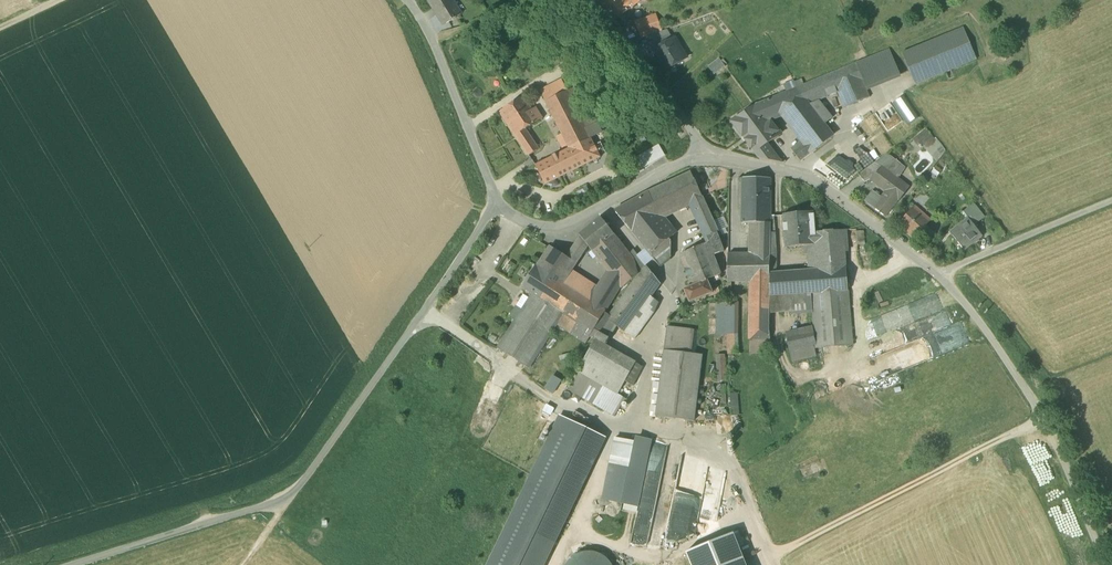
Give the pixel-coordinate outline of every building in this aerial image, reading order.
[(444,26),(462,15),(452,0),(428,0),(444,26)] [(613,22),(640,3),(638,0),(625,0),(623,2),(621,0),(607,0),(600,5),(613,22)] [(636,24),(642,38),(661,31),(655,17),(636,24)] [(548,24),(556,32),(562,26),(553,18),(548,24)] [(902,54),(915,86),(977,60),(964,28),(902,54)] [(649,37),(656,50),(673,40),(667,31),(649,37)] [(654,51),(666,71),(667,71),(666,69),(674,64),(675,66),(686,59),(686,58),(684,59),(680,52),(681,51),(674,40),(673,40),(656,50),(654,51)] [(889,50),(856,64),(866,89),(887,80),(900,75),(889,50)] [(540,59),(546,68),(553,64),(554,65),(560,61),(554,51),(540,59)] [(708,68),(714,76),(726,67),(719,59),(708,68)] [(796,88),(795,89),(808,105),(817,101),(838,92),(844,108),(870,97),(866,89),(856,64),(855,63),(796,88)] [(546,102),(566,92),(561,81),(540,91),(546,102)] [(783,85),(786,92),(795,89),(796,88),(793,81),(783,85)] [(567,92),(586,129),(596,123),(578,86),(567,92)] [(783,113),(806,143),(812,152),(833,136),(824,125),(809,106),(808,105),(795,89),(786,92),(758,104),(769,119),(783,113)] [(546,102),(569,149),(590,138),(586,129),(567,92),(566,92),(546,102)] [(539,149),(525,130),(543,118),(536,108),(532,110),(523,97),(499,113),(515,136),(529,156),(539,149)] [(831,119),(817,101),(808,105),(824,125),(831,119)] [(743,138),(754,153),(765,145),(781,134),(769,119),(758,104),(757,104),(731,122),(742,138),(743,138)] [(926,127),(912,137),(921,150),(925,147),(935,139),(926,127)] [(600,157),(590,138),(569,149),(535,166),(545,185),(600,157)] [(935,139),(925,147),(936,163),(945,151),(936,139),(935,139)] [(800,161),(812,152),(806,143),(794,153),(800,161)] [(759,159),(778,162),(776,159),(777,158),(773,153),(772,154),(765,145),(754,153),(759,159)] [(655,149),(620,168),(626,179),(661,160),(655,149)] [(882,168),(892,176),(897,179),(906,168),(887,154),(880,159),(885,163),(882,168)] [(859,175),(865,183),(870,180),(877,171),(877,172),(879,170),(880,170),(882,168),(885,163),(880,159),(859,175)] [(892,176),(882,168),(880,170),(890,178),(892,176)] [(887,191),(882,198),(873,208),(885,217),(898,199),(900,200),(909,188),(897,179),(892,176),(890,178),(880,170),(879,170),(877,172),(877,171),(870,180),(871,180),(871,179),(887,191)] [(679,208),(691,203),(702,197),(691,173),(667,184),(679,208)] [(750,224),(770,224),(771,224),(771,222),(771,216),(771,179),(742,178),(742,224),(750,224)] [(615,211),(631,231),(660,217),(679,208),(667,184),(665,185),(648,193),(615,211)] [(865,202),(873,208),(882,198),(873,191),(865,202)] [(718,232),(702,197),(691,203),(709,243),(714,256),(724,252),(717,233),(718,232)] [(898,225),(915,239),(918,235),(927,225),(930,221),(914,206),(898,225)] [(969,219),(973,225),(979,221),(968,207),(963,213),(968,219),(969,219)] [(783,215),(785,248),(806,246),(815,246),(816,245),(815,233),(813,212),(783,215)] [(660,217),(631,231),(645,249),(654,260),(660,267),(671,258),(671,241),(670,239),(674,236),(674,234),(660,217)] [(588,247),(592,252),(614,235),(601,219),(579,236),(581,237),(588,247)] [(951,234),(964,250),(982,236),(973,225),(969,219),(968,219),(960,226),(961,227),(951,234)] [(732,282),(751,282),(770,282),(770,274),(770,233),(771,224),(770,224),(750,224),(749,254),(728,255),(728,282),(728,295),(727,303),(733,303),(733,294),(732,294),(732,282)] [(927,225),(918,235),(927,243),(936,233),(927,225)] [(988,232),(995,243),(1005,236),(998,225),(988,232)] [(808,263),(809,271),(846,268),(843,230),(815,233),(816,245),(815,246),(816,262),(808,263)] [(592,252),(609,273),(633,259),(614,235),(592,252)] [(576,244),(584,253),(588,247),(581,237),(576,244)] [(685,290),(690,303),(712,293),(707,281),(721,275),(715,261),(718,260),(716,257),(714,258),(714,256),(709,243),(681,254),(681,256),(681,259),(692,287),(685,290)] [(584,253),(576,244),(572,250),(579,260),(584,253)] [(806,246),(808,263),(816,262),(815,246),(806,246)] [(550,247),(537,267),(554,277),(567,258),(550,247)] [(637,256),(646,266),(654,260),(645,249),(637,256)] [(572,250),(567,258),(554,277),(555,278),(563,284),(572,272),(579,260),(572,250)] [(638,276),(638,277),(646,266),(637,256),(633,250),(631,252),(633,259),(638,276)] [(622,289),(638,276),(633,259),(609,273),(621,287),(622,289)] [(660,284),(646,266),(638,277),(610,316),(607,320),(616,327),(625,333),(651,297),(660,284)] [(533,294),(541,299),(555,278),(554,277),(537,267),(523,288),(533,294)] [(789,296),(812,294),(848,291),(846,268),(809,271),(775,274),(770,274),(770,282),(770,297),(789,296)] [(599,289),(572,272),(563,284),(590,302),(599,289)] [(590,302),(563,284),(555,278),(541,299),(564,314),(593,332),(594,330),(605,313),(606,311),(621,287),(609,273),(601,285),(599,289),(590,302)] [(751,282),(750,344),(770,342),(770,341),(769,330),(769,329),(769,314),(770,297),(770,282),(751,282)] [(813,310),(814,329),(816,348),(852,345),(848,291),(812,294),(813,310)] [(556,325),(564,314),(541,299),(533,294),(498,348),(529,368),(556,325)] [(789,296),(790,312),(813,310),(812,294),(789,296)] [(868,358),(875,379),(939,356),(940,344),(949,344),(950,347),(968,341),(962,322),(938,331),(937,344),(932,330),(939,328),(935,317),(935,325),(933,321),(934,309),(938,307),(939,303),(936,295),(868,319),(874,336),(896,329),(913,323),(917,323),(917,329),(921,340),(868,358)] [(790,312),(789,296),(770,297),(769,314),(790,312)] [(651,297),(625,333),(635,340),(655,313),(660,303),(651,297)] [(727,303),(727,335),(737,333),(737,314),(738,314),(738,310),(738,303),(733,303),(727,303)] [(718,335),(727,335),(727,305),(718,304),(718,335)] [(594,330),(599,333),(609,339),(616,327),(607,320),(610,316),(605,313),(594,330)] [(593,332),(564,314),(556,325),(585,344),(593,332)] [(667,327),(664,351),(686,354),(689,335),(692,336),(693,330),(667,327)] [(814,329),(800,332),(804,349),(814,347),(815,348),(816,348),(814,329)] [(790,353),(804,349),(800,332),(786,335),(790,353)] [(599,333),(596,340),(605,346),(609,339),(599,333)] [(737,333),(727,335),(728,355),(738,355),(737,333)] [(636,363),(605,346),(596,340),(567,390),(615,417),(625,399),(618,395),(636,363)] [(771,353),(770,342),(750,344),(750,355),(771,353)] [(815,348),(814,347),(804,349),(790,353),(792,362),(816,356),(815,348)] [(703,356),(686,354),(664,351),(656,417),(694,421),(703,356)] [(716,356),(718,382),(726,382),(725,356),(716,356)] [(552,374),(544,388),(553,394),(562,380),(552,374)] [(739,416),(738,393),(730,393),(731,416),(739,416)] [(543,411),(550,416),(554,409),(547,405),(543,411)] [(561,418),(490,564),(542,564),(603,438),(561,418)] [(635,442),(616,438),(611,463),(629,467),(635,442)] [(635,440),(635,442),(629,467),(622,504),(638,508),(651,443),(635,440)] [(732,534),(738,547),(743,545),(738,532),(732,534)] [(691,564),(745,564),(738,547),(732,534),(686,553),(691,564)] [(588,552),(581,553),(575,556),(569,561),(567,564),(612,564),(610,563),(607,559),(601,555),(595,553),(588,552)]
